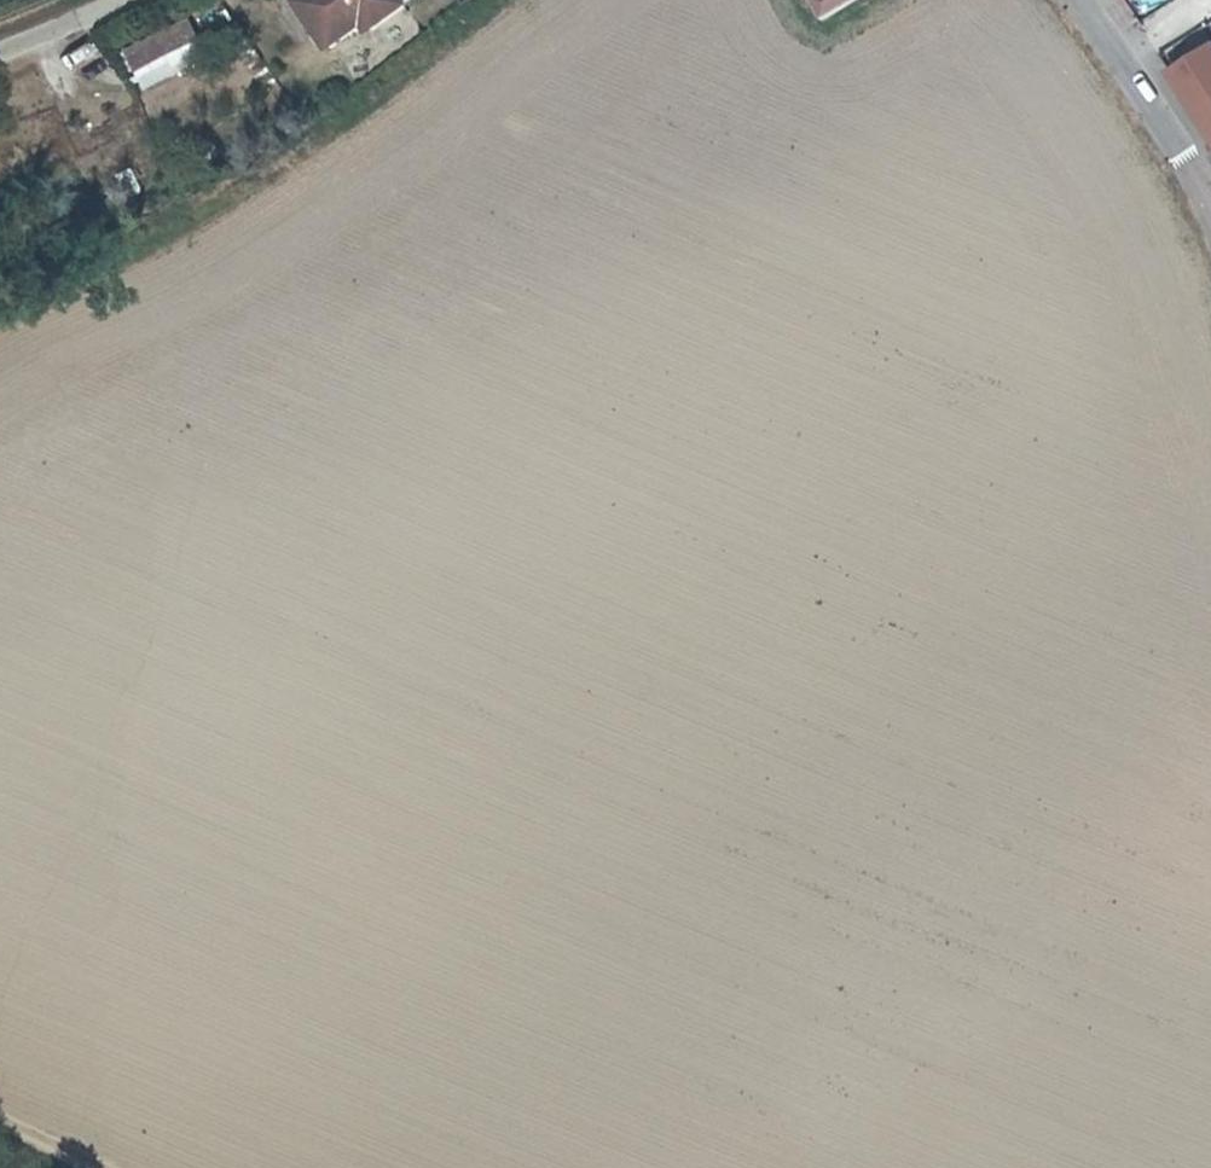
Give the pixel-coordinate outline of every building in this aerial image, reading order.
[(381,26),(417,0),(311,0),(342,43),(375,19),(381,26)] [(819,16),(849,0),(810,0),(819,16)] [(176,29),(186,45),(195,40),(185,23),(176,29)] [(128,57),(138,73),(186,45),(176,29),(128,57)] [(1168,68),(1210,138),(1210,42),(1168,68)]
